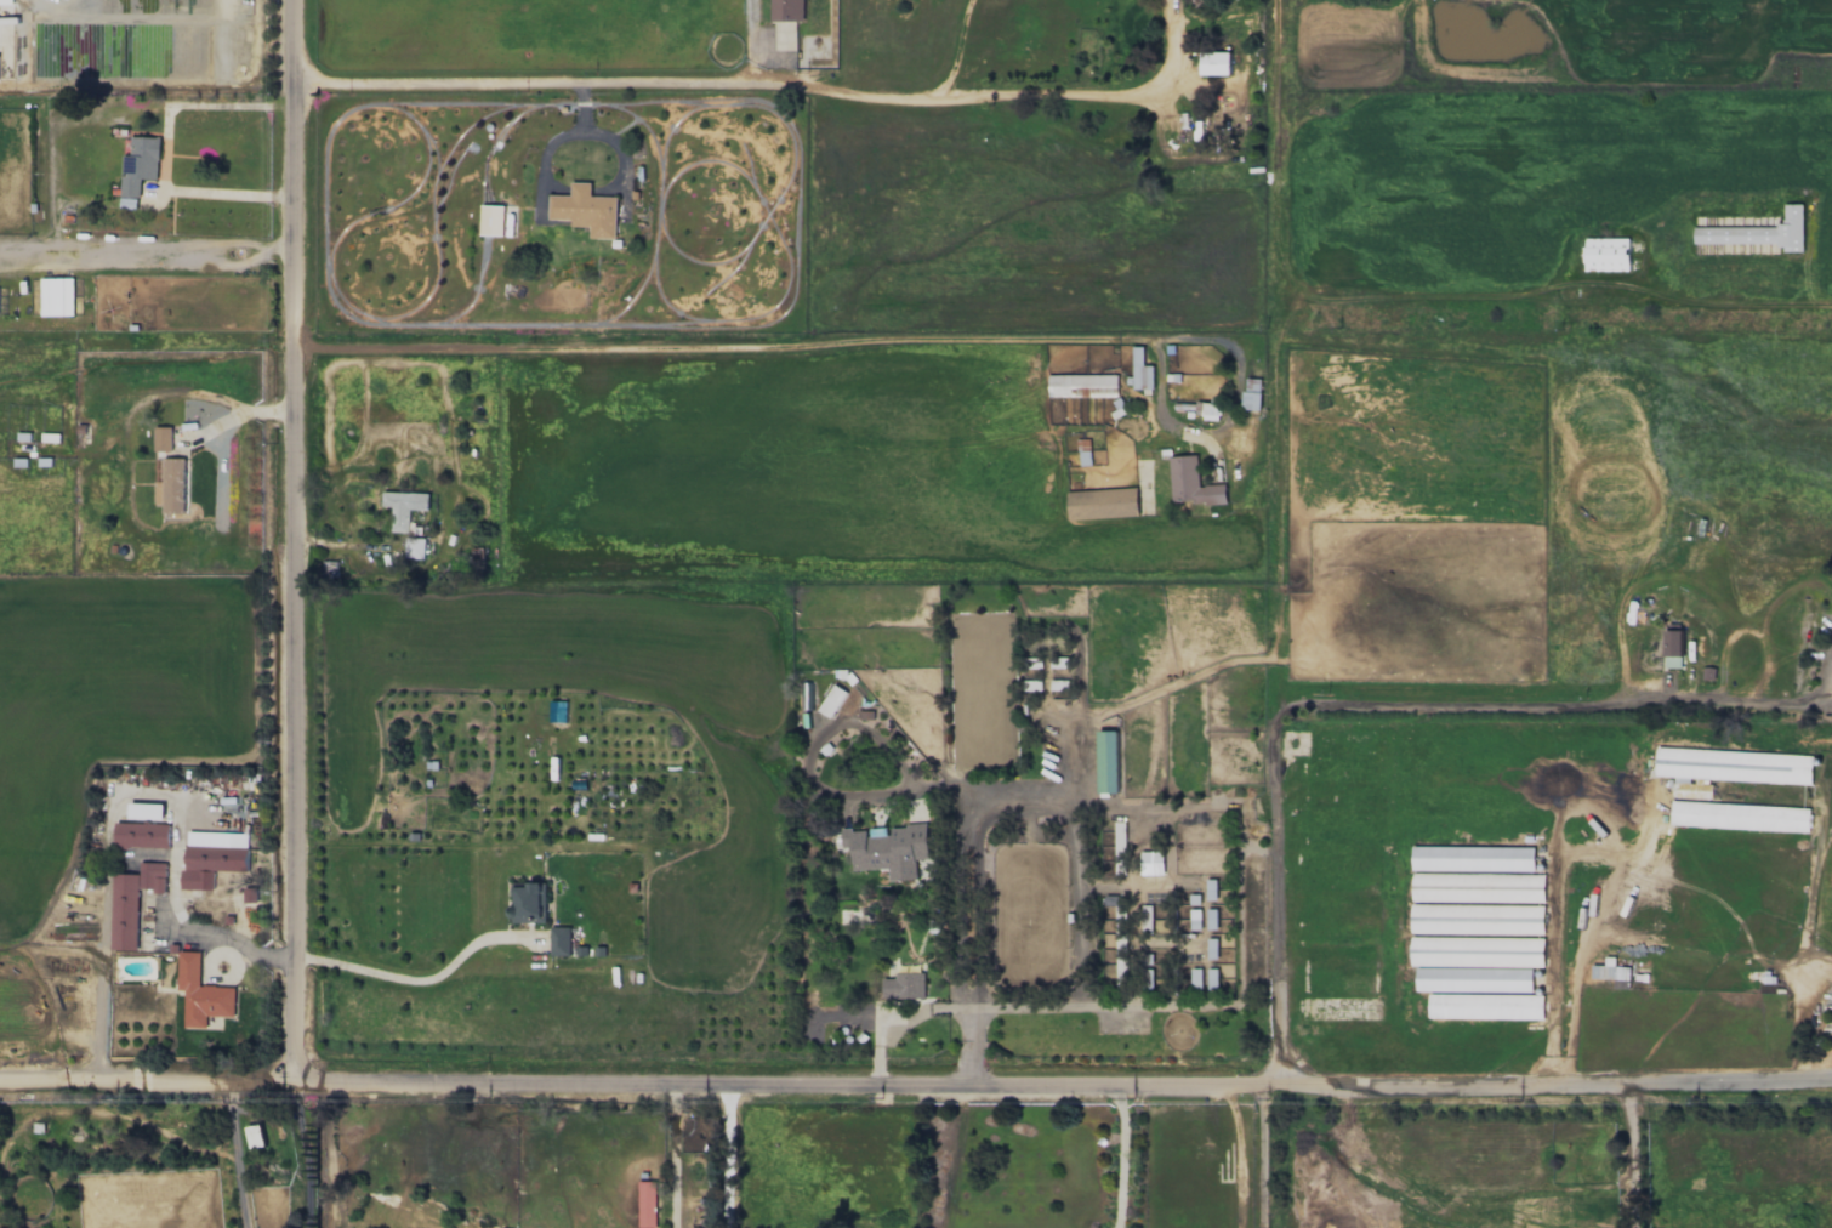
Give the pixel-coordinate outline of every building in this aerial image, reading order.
[(804,0),(770,0),(770,21),(804,21),(804,0)] [(1230,74),(1229,51),(1200,52),(1200,75),(1230,74)] [(159,137),(130,136),(130,155),(122,155),(120,197),(139,198),(140,178),(158,179),(159,137)] [(615,239),(616,196),(591,196),(591,182),(570,182),(570,195),(549,195),(548,219),(571,220),(570,226),(589,227),(589,238),(615,239)] [(119,209),(138,209),(138,199),(120,198),(119,209)] [(503,236),(504,206),(481,205),(480,235),(503,236)] [(1585,271),(1628,270),(1628,238),(1584,238),(1585,271)] [(40,315),(73,316),(74,278),(41,278),(40,315)] [(1152,365),(1143,366),(1143,346),(1132,346),(1132,389),(1153,389),(1152,365)] [(1048,397),(1117,397),(1117,374),(1048,374),(1048,397)] [(1261,379),(1244,378),(1243,409),(1260,410),(1261,379)] [(1219,418),(1220,403),(1197,402),(1196,417),(1219,418)] [(171,427),(153,427),(154,451),(172,451),(171,427)] [(1089,435),(1065,436),(1066,450),(1066,458),(1078,458),(1078,466),(1091,465),(1089,435)] [(1171,504),(1226,502),(1225,484),(1198,485),(1197,455),(1169,456),(1171,504)] [(162,482),(156,482),(155,510),(184,511),(186,458),(163,458),(162,482)] [(1068,490),(1068,519),(1138,516),(1137,488),(1068,490)] [(391,532),(409,533),(410,510),(428,510),(429,493),(382,492),(382,506),(392,507),(391,532)] [(425,538),(405,537),(404,558),(424,558),(425,538)] [(1682,630),(1663,630),(1664,668),(1682,668),(1682,630)] [(846,691),(834,684),(818,710),(830,718),(846,691)] [(1100,793),(1119,793),(1118,731),(1099,731),(1100,793)] [(1703,779),(1810,783),(1812,754),(1657,748),(1656,776),(1674,776),(1673,797),(1712,799),(1713,784),(1702,783),(1703,779)] [(1671,826),(1808,832),(1809,807),(1672,801),(1671,826)] [(163,819),(164,804),(130,803),(129,817),(163,819)] [(1125,822),(1115,821),(1114,861),(1101,861),(1101,873),(1124,874),(1125,822)] [(115,847),(169,848),(170,823),(115,822),(115,847)] [(852,870),(887,868),(887,881),(915,879),(914,859),(928,859),(926,824),(888,826),(888,827),(867,828),(841,830),(842,848),(851,848),(852,870)] [(247,833),(185,832),(185,889),(213,890),(214,871),(247,871),(247,833)] [(1533,871),(1533,847),(1413,846),(1413,870),(1533,871)] [(1141,875),(1163,875),(1163,851),(1140,851),(1141,875)] [(136,951),(138,890),(165,891),(166,862),(139,861),(139,874),(114,873),(111,950),(136,951)] [(1413,901),(1544,902),(1545,875),(1414,872),(1413,901)] [(1206,900),(1216,899),(1216,879),(1206,879),(1206,900)] [(546,882),(513,882),(513,905),(509,905),(509,922),(546,923),(546,882)] [(1544,905),(1413,904),(1412,933),(1544,934),(1544,905)] [(1151,905),(1140,905),(1141,933),(1167,932),(1167,919),(1151,919),(1151,905)] [(1217,930),(1216,908),(1206,909),(1207,930),(1217,930)] [(1200,909),(1190,909),(1190,930),(1199,930),(1200,909)] [(570,927),(550,926),(550,955),(569,956),(570,927)] [(1544,938),(1412,937),(1412,965),(1543,967),(1544,938)] [(1206,959),(1217,960),(1217,938),(1207,938),(1206,959)] [(234,986),(200,985),(200,951),(178,951),(178,990),(184,990),(184,1027),(206,1028),(206,1016),(234,1017),(234,986)] [(1592,978),(1629,980),(1629,967),(1615,966),(1615,957),(1605,957),(1605,965),(1592,964),(1592,978)] [(1532,968),(1417,967),(1417,991),(1532,992),(1532,968)] [(1200,989),(1201,968),(1190,968),(1190,989),(1200,989)] [(1217,968),(1207,968),(1207,989),(1217,989),(1217,968)] [(883,978),(883,998),(924,998),(923,971),(895,971),(895,978),(883,978)] [(1429,1018),(1543,1019),(1543,995),(1429,994),(1429,1018)] [(250,1148),(265,1146),(261,1124),(246,1127),(250,1148)] [(655,1227),(656,1181),(638,1181),(638,1227),(655,1227)]
